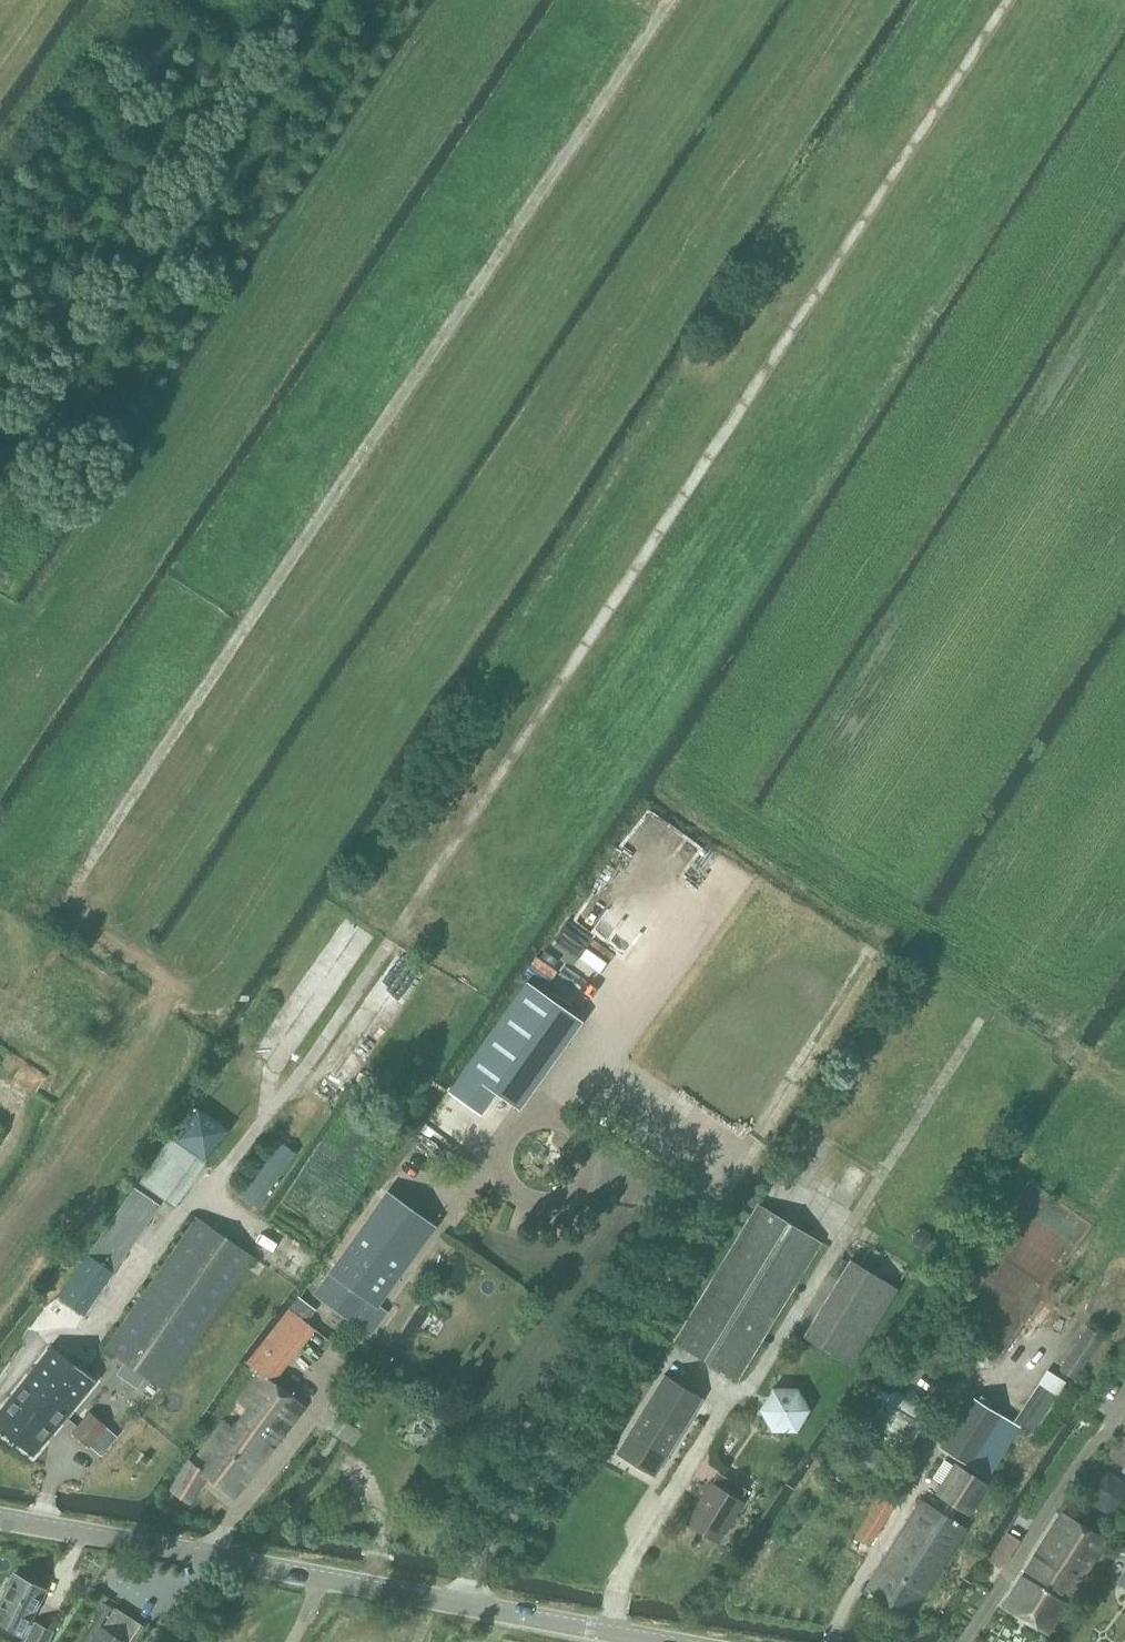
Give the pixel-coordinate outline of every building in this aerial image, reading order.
[(481,1115),(496,1093),(520,1110),(583,1021),(527,980),(448,1091),(481,1115)] [(197,1111),(177,1141),(206,1160),(226,1131),(197,1111)] [(170,1138),(140,1182),(177,1207),(207,1162),(170,1138)] [(239,1194),(259,1209),(298,1154),(277,1139),(239,1194)] [(76,1326),(161,1207),(136,1189),(51,1308),(76,1326)] [(317,1293),(360,1325),(433,1225),(389,1193),(317,1293)] [(738,1379),(823,1242),(764,1205),(679,1341),(738,1379)] [(256,1258),(197,1216),(105,1348),(165,1390),(256,1258)] [(854,1366),(901,1289),(856,1260),(808,1337),(854,1366)] [(194,1461),(190,1459),(173,1488),(190,1501),(207,1475),(235,1497),(305,1407),(274,1383),(317,1328),(307,1321),(317,1310),(298,1295),(246,1362),(261,1373),(239,1402),(246,1408),(233,1428),(225,1421),(194,1461)] [(1090,1328),(1061,1370),(1075,1379),(1103,1338),(1090,1328)] [(0,1412),(0,1426),(34,1455),(37,1457),(63,1424),(69,1416),(97,1381),(52,1347),(0,1412)] [(665,1375),(618,1452),(656,1475),(703,1399),(665,1375)] [(935,1508),(923,1500),(868,1588),(911,1614),(966,1527),(954,1520),(960,1509),(969,1515),(982,1495),(986,1497),(1001,1472),(992,1467),(1018,1426),(1037,1438),(1066,1392),(1042,1377),(1013,1423),(973,1398),(941,1449),(988,1478),(986,1481),(956,1460),(941,1484),(937,1481),(932,1490),(936,1492),(935,1493),(941,1497),(935,1508)] [(855,1423),(905,1454),(932,1411),(883,1379),(855,1423)] [(772,1386),(759,1409),(772,1431),(797,1432),(811,1410),(798,1387),(772,1386)] [(90,1412),(74,1433),(90,1446),(107,1426),(90,1412)] [(1109,1455),(1124,1466),(1124,1431),(1109,1455)] [(719,1472),(712,1484),(688,1522),(718,1541),(742,1502),(741,1501),(748,1489),(719,1472)] [(868,1512),(871,1514),(857,1535),(870,1544),(894,1505),(878,1495),(868,1512)] [(1003,1607),(1048,1634),(1105,1541),(1061,1514),(1003,1607)] [(990,1559),(1003,1567),(1020,1540),(1006,1532),(990,1559)] [(7,1609),(4,1614),(24,1624),(26,1619),(30,1621),(46,1589),(15,1574),(0,1603),(0,1605),(7,1609)] [(101,1628),(91,1641),(134,1641),(144,1627),(116,1609),(103,1629),(101,1628)] [(26,1641),(47,1641),(53,1631),(36,1623),(26,1641)]
